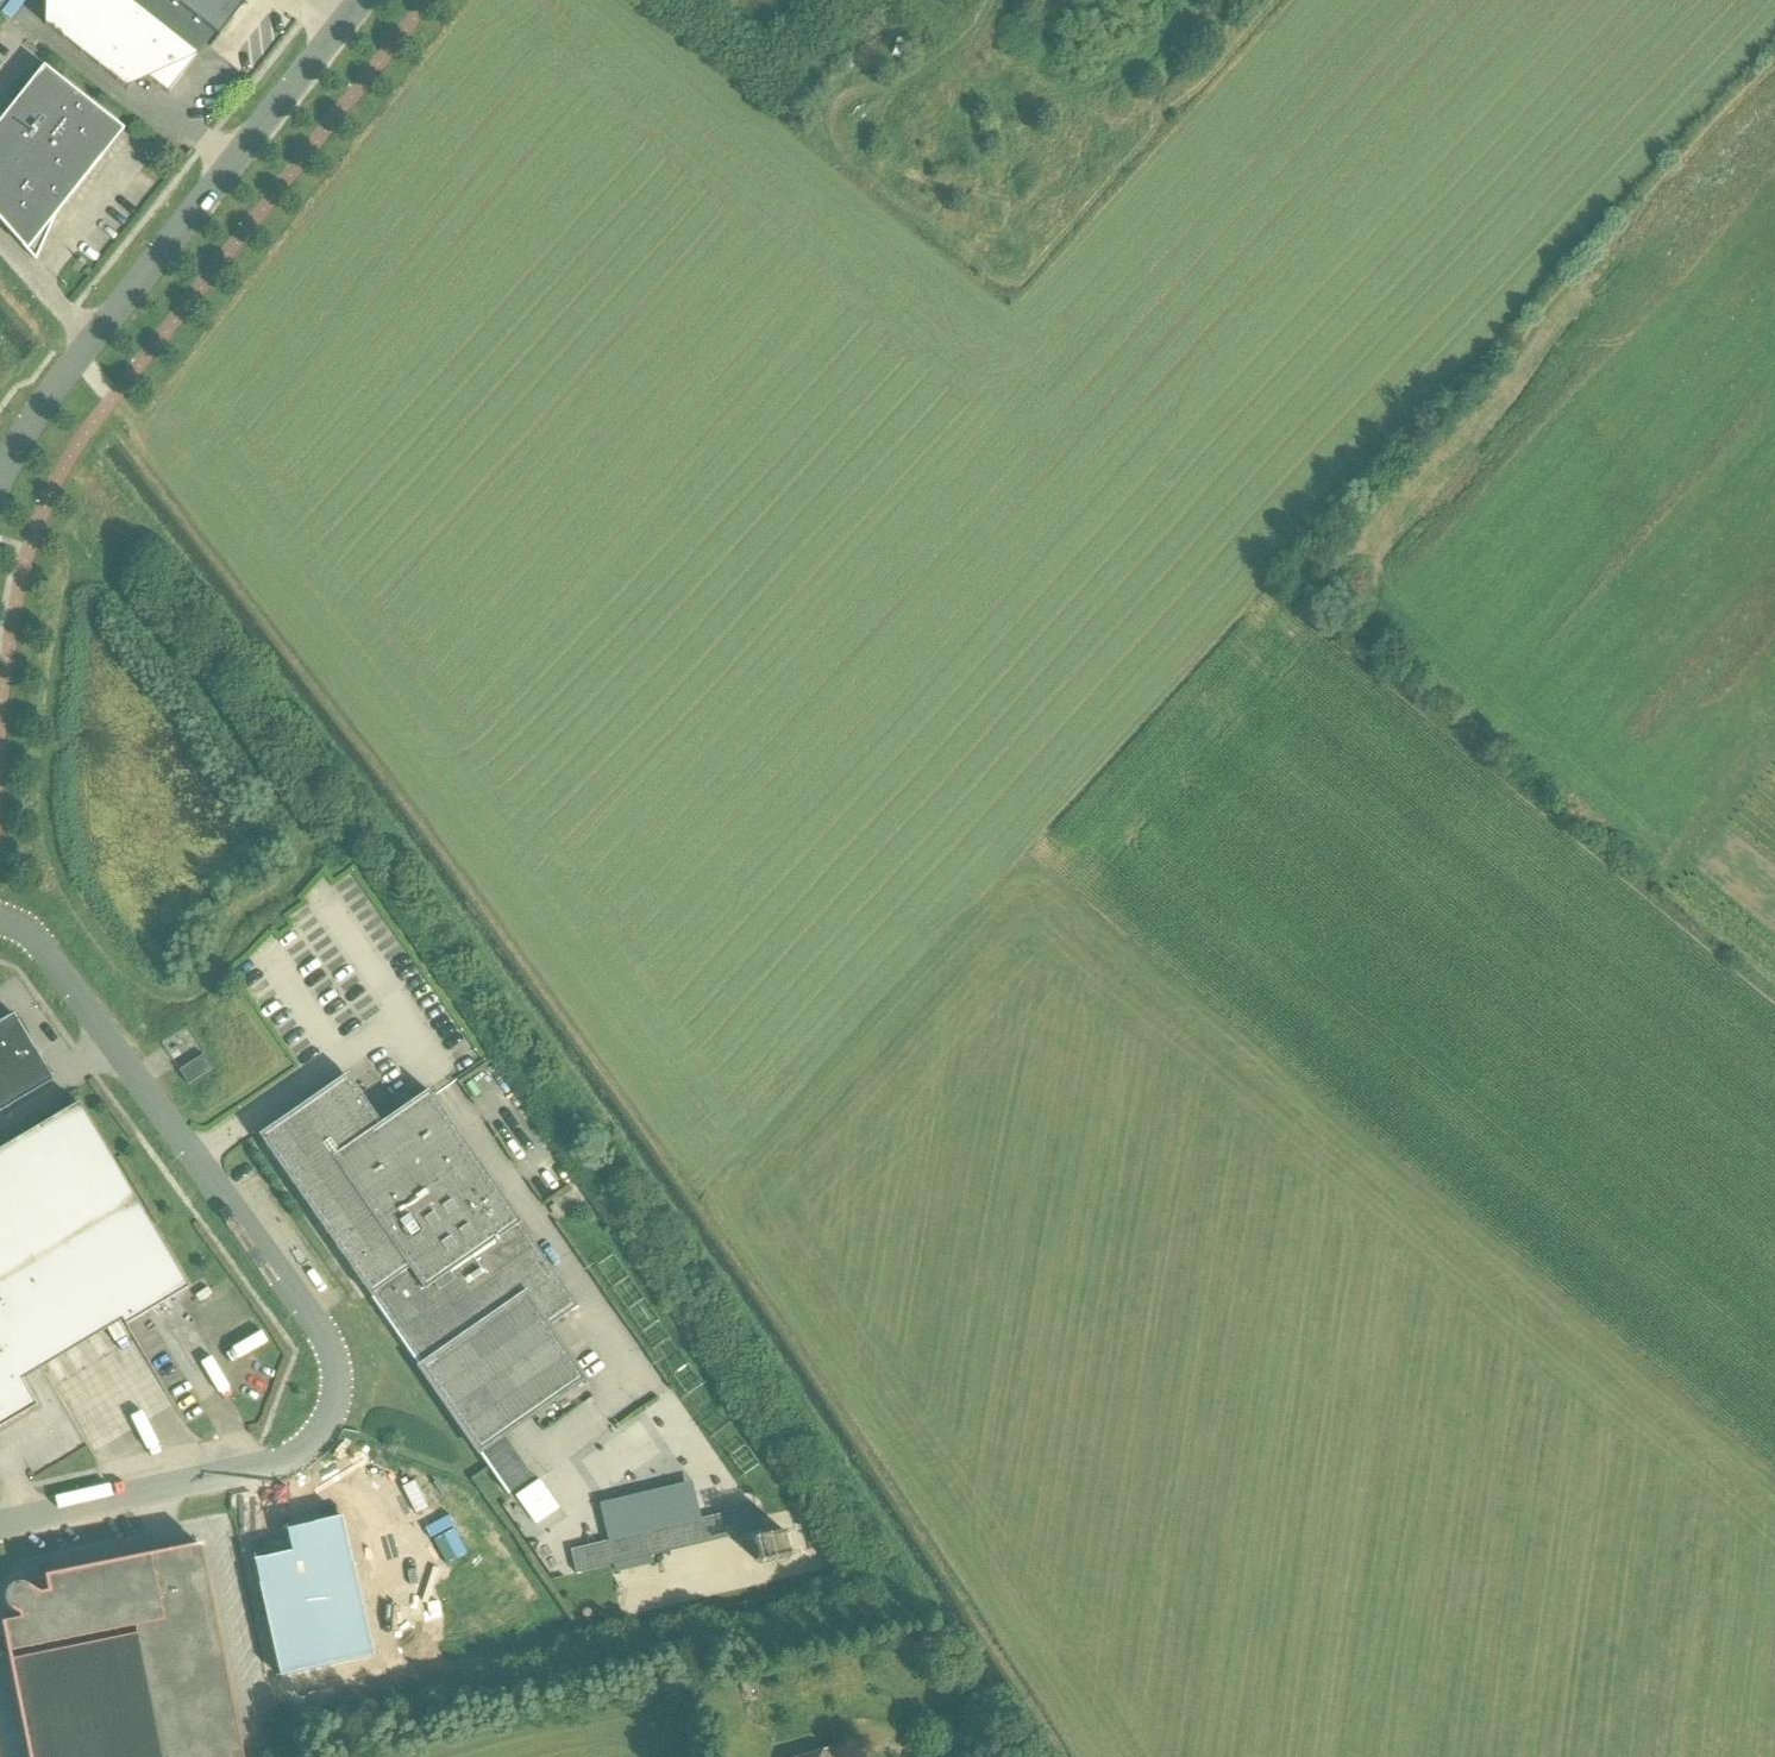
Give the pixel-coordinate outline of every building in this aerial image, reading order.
[(129,0),(46,0),(45,24),(127,88),(129,87),(118,78),(130,62),(168,93),(198,55),(129,0)] [(216,32),(242,0),(176,0),(216,32)] [(762,11),(771,0),(748,0),(762,11)] [(44,66),(0,122),(0,220),(36,261),(37,261),(57,215),(124,130),(44,66)] [(14,1014),(0,1022),(0,1112),(54,1080),(14,1014)] [(204,1055),(179,1070),(188,1085),(213,1069),(204,1055)] [(533,1477),(504,1435),(585,1379),(549,1327),(579,1307),(429,1091),(382,1124),(348,1074),(259,1135),(508,1494),(533,1477)] [(79,1103),(0,1150),(0,1429),(38,1406),(23,1380),(123,1320),(126,1325),(189,1288),(79,1103)] [(228,1374),(264,1394),(271,1382),(235,1361),(228,1374)] [(127,1455),(133,1471),(147,1466),(132,1426),(113,1433),(109,1425),(97,1429),(109,1462),(127,1455)] [(540,1479),(515,1495),(536,1525),(560,1508),(540,1479)] [(572,1548),(577,1572),(763,1529),(757,1505),(572,1548)] [(342,1513),(272,1529),(277,1553),(254,1559),(280,1675),(374,1654),(342,1513)] [(16,1610),(22,1614),(24,1620),(6,1623),(33,1756),(246,1756),(203,1546),(49,1577),(52,1592),(42,1595),(31,1587),(12,1591),(16,1610)] [(834,1748),(800,1756),(837,1756),(834,1748)]
